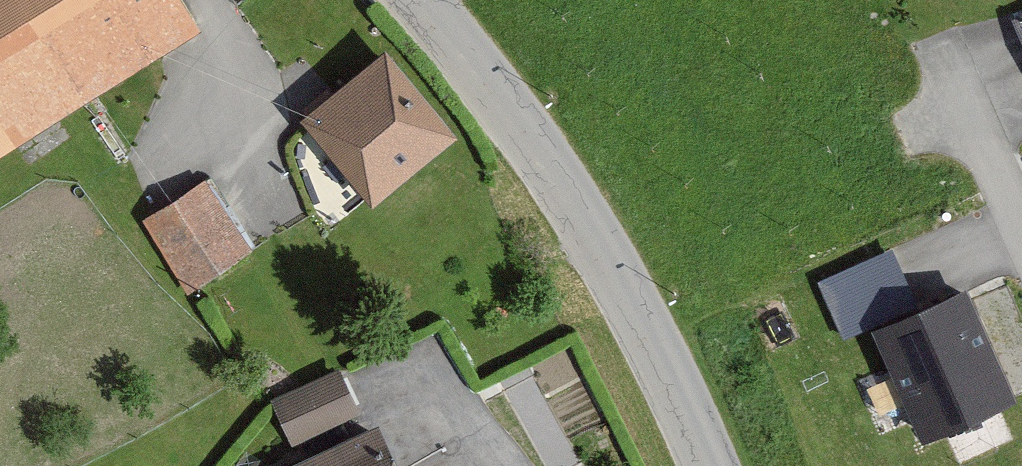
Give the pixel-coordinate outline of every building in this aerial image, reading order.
[(203,26),(186,0),(0,0),(0,156),(203,26)] [(1002,9),(1021,55),(1021,1),(1002,9)] [(392,43),(301,110),(366,198),(457,131),(392,43)] [(212,170),(144,211),(187,283),(255,242),(212,170)] [(894,239),(815,272),(842,336),(872,323),(919,435),(1013,396),(963,277),(918,296),(894,239)] [(343,362),(275,390),(296,439),(363,412),(343,362)] [(261,465),(410,465),(386,411),(261,465)]
